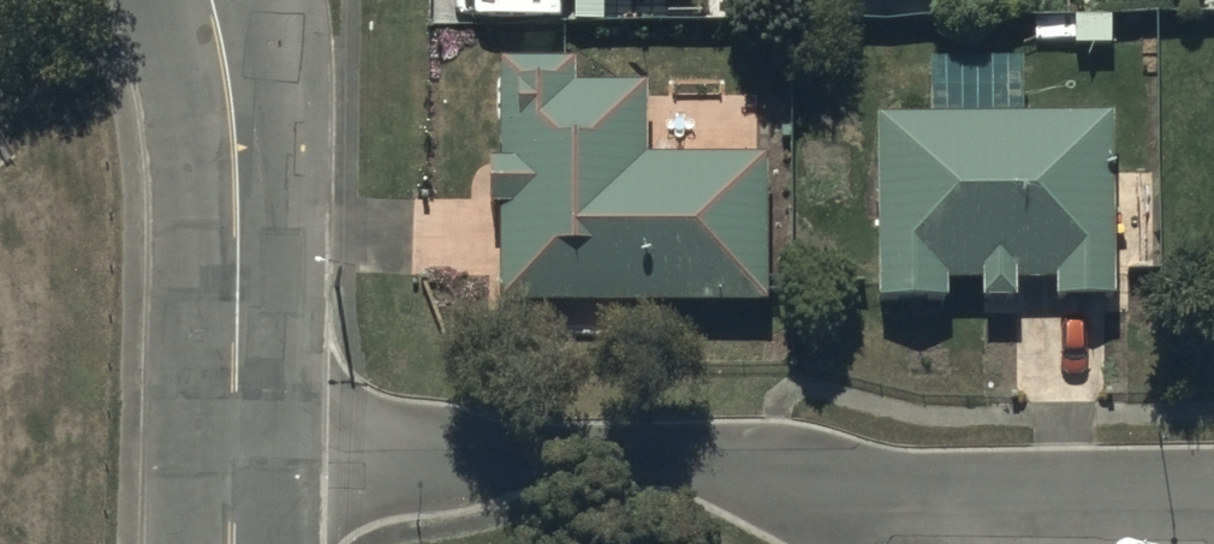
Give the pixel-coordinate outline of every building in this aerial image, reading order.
[(573,72),(556,72),(556,65),(516,65),(516,72),(502,72),(502,171),(490,171),(490,216),(499,216),(499,312),(767,312),(768,167),(645,167),(645,98),(573,98),(573,72)] [(932,73),(932,129),(877,129),(878,310),(946,309),(946,290),(981,290),(982,312),(1015,312),(1015,290),(1054,290),(1054,309),(1111,309),(1110,128),(1026,129),(1026,72),(932,73)]
